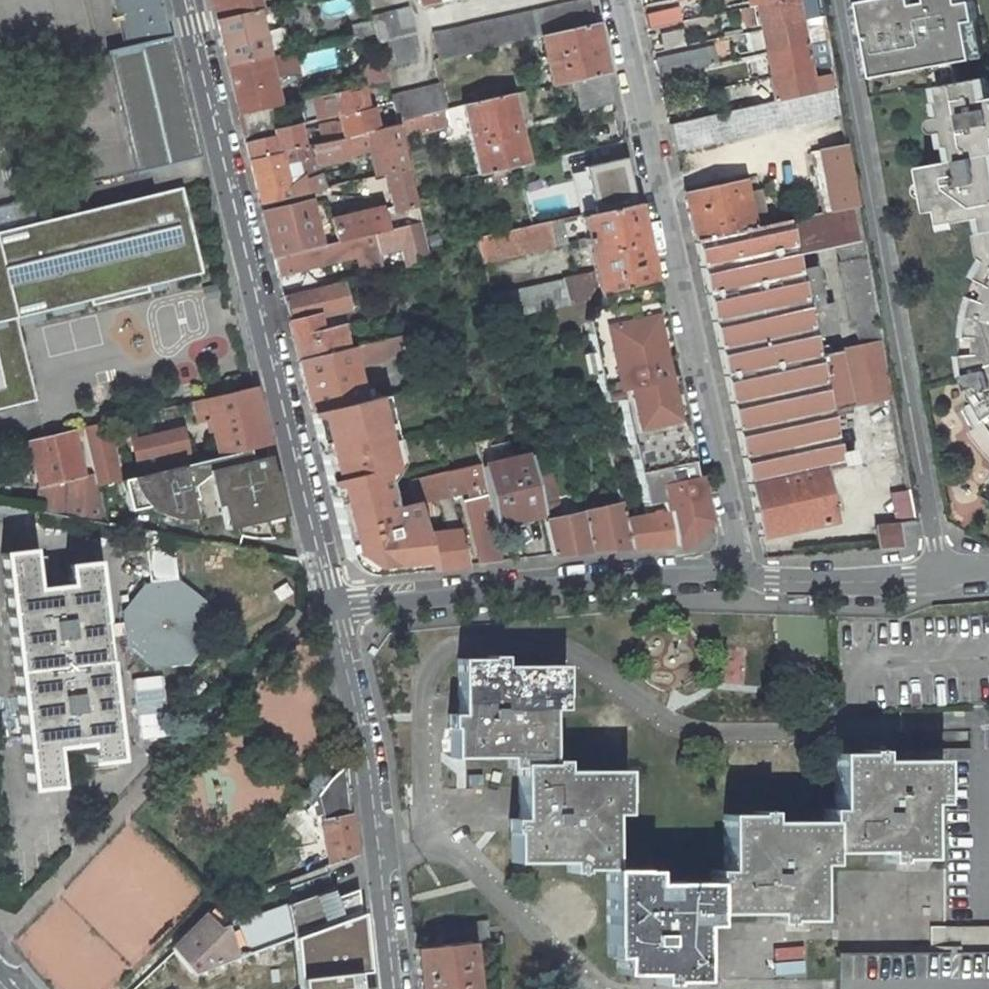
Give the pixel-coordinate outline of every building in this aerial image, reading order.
[(121,31),(165,21),(160,0),(114,0),(121,31)] [(261,9),(259,0),(213,0),(217,19),(257,10),(261,9)] [(591,0),(584,0),(434,34),(439,58),(541,35),(596,23),(591,0)] [(799,20),(795,0),(778,0),(755,5),(760,29),(799,20)] [(851,2),(865,77),(976,57),(969,20),(979,18),(976,0),(970,0),(962,2),(961,0),(863,0),(851,2)] [(809,17),(822,14),(820,2),(812,3),(806,5),(809,17)] [(383,67),(420,58),(408,8),(372,17),(373,21),(376,32),(383,67)] [(228,65),(267,57),(257,10),(217,19),(228,65)] [(653,18),(655,27),(677,22),(675,13),(653,18)] [(760,29),(765,53),(827,39),(822,14),(809,17),(799,20),(760,29)] [(979,18),(969,20),(976,57),(986,55),(979,18)] [(724,36),(742,32),(739,20),(721,24),(724,36)] [(125,47),(169,37),(165,21),(121,31),(125,47)] [(347,27),(349,38),(376,32),(373,21),(347,27)] [(576,80),(607,73),(596,23),(541,35),(553,85),(576,80)] [(751,56),(765,53),(760,29),(746,32),(751,56)] [(150,169),(197,158),(169,37),(125,47),(108,51),(137,172),(150,169)] [(765,53),(770,77),(808,68),(819,65),(831,63),(827,39),(765,53)] [(302,55),(307,74),(340,66),(336,47),(302,55)] [(658,77),(710,65),(706,49),(655,60),(658,77)] [(267,57),(228,65),(239,115),(272,107),(278,106),(267,57)] [(810,76),(808,68),(770,77),(769,77),(774,101),(836,87),(831,63),(819,65),(821,74),(810,76)] [(581,110),(612,103),(607,73),(576,80),(581,110)] [(963,81),(939,85),(941,100),(938,100),(941,115),(950,114),(952,129),(944,131),(947,146),(952,145),(954,160),(988,153),(988,76),(963,81)] [(762,103),(774,101),(769,77),(757,79),(762,103)] [(476,102),(502,96),(499,83),(474,90),(476,102)] [(397,122),(446,109),(440,84),(391,96),(397,122)] [(338,115),(366,109),(361,87),(310,98),(315,120),(338,115)] [(669,124),(675,150),(841,113),(836,87),(774,101),(762,103),(669,124)] [(462,105),(470,140),(519,129),(517,122),(511,93),(502,96),(476,102),(462,105)] [(315,120),(310,98),(299,101),(304,122),(315,120)] [(276,130),(278,130),(277,128),(272,107),(239,115),(245,138),(276,130)] [(366,109),(338,115),(340,123),(334,125),(335,131),(322,134),(324,143),(337,139),(344,138),(359,134),(365,132),(377,129),(371,107),(366,109)] [(401,138),(450,125),(446,109),(397,122),(397,123),(401,138)] [(944,131),(952,129),(950,114),(941,115),(938,117),(936,120),(935,123),(936,126),(937,128),(940,130),(944,131)] [(246,142),(251,160),(280,153),(304,147),(299,123),(277,128),(278,130),(276,130),(277,135),(246,142)] [(385,174),(408,169),(401,138),(397,123),(377,129),(365,132),(375,176),(385,174)] [(478,174),(518,165),(527,163),(519,129),(470,140),(478,174)] [(363,153),(359,134),(344,138),(337,139),(324,143),(311,145),(316,165),(363,153)] [(822,214),(858,207),(846,144),(811,151),(822,212),(822,214)] [(280,153),(251,160),(261,204),(323,189),(320,173),(304,179),(302,174),(288,185),(280,153)] [(988,232),(988,153),(954,160),(925,165),(928,180),(933,179),(935,194),(930,195),(933,210),(944,208),(948,229),(963,225),(963,220),(982,216),(986,232),(988,232)] [(155,188),(202,177),(197,158),(150,169),(155,188)] [(583,167),(593,213),(635,203),(625,158),(583,167)] [(527,163),(518,165),(519,171),(533,168),(532,162),(527,163)] [(391,228),(420,221),(417,206),(408,169),(385,174),(394,211),(387,213),(391,228)] [(742,179),(684,192),(695,240),(753,227),(742,179)] [(930,195),(935,194),(933,179),(928,180),(925,180),(923,182),(921,186),(922,192),(924,194),(930,195)] [(0,230),(0,409),(34,401),(14,318),(199,273),(178,187),(0,230)] [(571,200),(574,215),(586,212),(583,197),(571,200)] [(274,257),(322,245),(312,203),(263,215),(274,257)] [(594,273),(599,298),(653,286),(635,203),(593,213),(581,216),(586,238),(588,247),(594,273)] [(337,241),(386,229),(380,207),(332,219),(337,241)] [(836,244),(865,238),(858,207),(822,214),(822,212),(787,220),(794,253),(836,244)] [(483,262),(567,243),(562,220),(476,239),(483,262)] [(753,227),(695,240),(747,483),(760,537),(834,521),(822,470),(853,462),(851,450),(838,454),(828,411),(816,355),(813,338),(798,270),(794,253),(787,220),(753,227)] [(274,257),(278,275),(357,256),(361,272),(382,267),(378,253),(401,247),(405,267),(430,261),(420,221),(391,228),(386,229),(337,241),(322,245),(274,257)] [(580,249),(588,247),(586,238),(578,240),(580,249)] [(882,341),(865,238),(836,244),(851,327),(854,327),(858,346),(882,341)] [(979,273),(985,275),(977,293),(972,307),(970,319),(969,333),(988,334),(988,256),(979,273)] [(813,267),(798,270),(813,338),(835,332),(830,304),(820,305),(813,267)] [(492,298),(497,322),(599,298),(594,273),(565,279),(565,280),(492,298)] [(282,296),(299,359),(347,348),(345,339),(342,324),(321,329),(317,317),(349,308),(342,281),(282,296)] [(660,511),(668,545),(686,544),(705,518),(653,286),(599,298),(600,305),(591,307),(583,319),(601,401),(617,399),(641,504),(658,501),(660,511)] [(347,348),(352,347),(384,339),(381,330),(345,339),(347,348)] [(969,333),(970,352),(964,353),(968,374),(973,373),(977,387),(983,399),(966,408),(976,428),(970,432),(983,450),(988,456),(988,334),(969,333)] [(340,406),(364,400),(357,366),(404,355),(399,335),(384,339),(352,347),(347,348),(299,359),(312,413),(340,406)] [(858,346),(816,355),(828,411),(852,406),(893,397),(882,341),(858,346)] [(265,445),(268,444),(255,385),(205,397),(210,418),(218,456),(249,449),(265,445)] [(511,412),(518,410),(512,386),(505,387),(511,412)] [(210,418),(205,397),(193,401),(197,421),(210,418)] [(412,566),(411,562),(428,558),(423,537),(415,502),(412,490),(392,495),(387,473),(393,472),(375,398),(364,400),(340,406),(312,413),(347,557),(371,575),(396,572),(395,570),(412,566)] [(84,434),(94,474),(97,486),(119,480),(106,422),(82,427),(84,434)] [(605,441),(601,425),(589,426),(592,442),(605,441)] [(74,437),(84,434),(82,427),(72,429),(74,437)] [(28,440),(40,487),(83,476),(74,437),(72,429),(28,440)] [(134,451),(139,475),(188,463),(182,440),(134,451)] [(479,463),(480,467),(512,459),(510,450),(507,442),(475,449),(479,463)] [(268,455),(265,445),(249,449),(251,459),(268,455)] [(510,450),(512,459),(529,456),(526,446),(510,450)] [(274,539),(287,536),(268,455),(251,459),(249,449),(218,456),(188,463),(139,475),(121,480),(129,511),(147,507),(157,513),(168,518),(183,519),(198,518),(208,544),(237,550),(241,535),(264,539),(274,539)] [(493,525),(541,513),(539,501),(535,483),(529,456),(512,459),(480,467),(493,525)] [(466,499),(480,563),(501,561),(493,525),(480,467),(479,463),(444,471),(450,494),(464,490),(469,489),(471,498),(466,499)] [(415,502),(450,494),(444,471),(409,479),(412,490),(415,502)] [(94,474),(83,476),(40,487),(37,511),(107,524),(97,486),(94,474)] [(556,497),(552,479),(535,483),(539,501),(556,497)] [(910,491),(893,493),(899,523),(916,520),(910,491)] [(583,512),(592,551),(632,548),(625,519),(621,504),(583,512)] [(632,548),(668,545),(660,511),(625,519),(632,548)] [(544,521),(552,556),(592,551),(583,512),(544,521)] [(468,564),(459,531),(456,515),(444,518),(446,532),(423,537),(428,558),(431,568),(468,564)] [(876,549),(901,548),(899,525),(874,527),(876,549)] [(177,578),(169,537),(143,532),(151,581),(177,578)] [(31,551),(3,554),(30,789),(59,786),(55,747),(87,743),(89,763),(119,759),(104,637),(103,624),(95,562),(67,566),(69,587),(36,591),(31,551)] [(395,570),(396,572),(431,568),(428,558),(411,562),(412,566),(395,570)] [(123,622),(125,635),(126,646),(154,669),(190,664),(211,637),(207,600),(179,577),(177,578),(151,581),(144,582),(122,611),(123,622)] [(123,622),(103,624),(104,637),(125,635),(123,622)] [(502,656),(488,656),(488,659),(488,666),(502,666),(502,656)] [(550,696),(562,695),(562,666),(502,666),(488,666),(488,659),(458,659),(459,713),(459,727),(451,727),(452,757),(505,756),(519,756),(519,763),(549,763),(549,760),(550,710),(550,696)] [(562,695),(550,696),(550,710),(562,710),(562,695)] [(459,713),(448,713),(449,727),(451,727),(459,727),(459,713)] [(878,750),(864,750),(864,753),(864,760),(878,760),(878,750)] [(897,858),(927,858),(926,803),(925,791),(939,790),(939,759),(878,760),(864,760),(864,753),(835,753),(836,808),(836,820),(829,820),(828,851),(883,851),(897,851),(897,858)] [(519,756),(505,756),(505,767),(519,767),(519,763),(519,756)] [(563,760),(549,760),(549,763),(549,771),(563,771),(563,760)] [(607,869),(611,869),(610,814),(610,804),(624,804),(623,770),(563,771),(549,771),(549,763),(519,763),(519,767),(520,818),(520,832),(512,832),(512,862),(567,862),(581,862),(581,868),(607,869)] [(333,864),(355,856),(349,815),(347,798),(345,765),(329,780),(318,794),(333,864)] [(926,803),(939,803),(939,790),(925,791),(926,803)] [(610,804),(610,814),(624,814),(624,804),(610,804)] [(829,820),(836,820),(836,808),(824,808),(824,820),(829,820)] [(768,811),(754,811),(754,814),(754,821),(768,821),(768,811)] [(786,919),(816,919),(815,864),(815,852),(828,851),(829,820),(824,820),(768,821),(754,821),(754,814),(724,814),(725,869),(725,881),(712,882),(712,912),(772,912),(786,912),(786,919)] [(520,818),(509,818),(509,832),(512,832),(520,832),(520,818)] [(828,851),(815,852),(815,864),(829,864),(828,851)] [(883,861),(897,861),(897,858),(897,851),(883,851),(883,861)] [(298,869),(294,857),(258,878),(262,889),(300,875),(298,869)] [(581,862),(567,862),(567,872),(581,872),(581,868),(581,862)] [(300,875),(307,873),(305,866),(298,869),(300,875)] [(712,912),(712,882),(651,882),(638,882),(638,869),(611,869),(607,869),(608,944),(618,944),(619,956),(619,973),(655,973),(669,973),(669,980),(699,980),(699,924),(699,912),(712,912)] [(651,882),(651,869),(638,869),(638,882),(651,882)] [(725,881),(725,869),(711,870),(712,882),(725,881)] [(357,892),(352,880),(327,888),(332,901),(357,892)] [(171,948),(192,973),(278,941),(294,935),(362,909),(357,892),(332,901),(327,888),(236,921),(216,928),(203,915),(171,948)] [(294,935),(299,988),(371,988),(362,909),(294,935)] [(712,925),(712,912),(699,912),(699,924),(712,925)] [(786,912),(772,912),(772,923),(786,922),(786,919),(786,912)] [(487,920),(437,925),(437,928),(439,945),(471,942),(490,940),(487,920)] [(944,925),(945,951),(930,952),(838,953),(838,987),(838,988),(988,988),(988,925),(944,925)] [(945,951),(944,925),(929,926),(930,952),(945,951)] [(471,942),(439,945),(416,948),(420,988),(476,988),(471,942)] [(618,944),(608,944),(608,957),(619,956),(618,944)] [(669,973),(655,973),(655,983),(669,983),(669,980),(669,973)]
